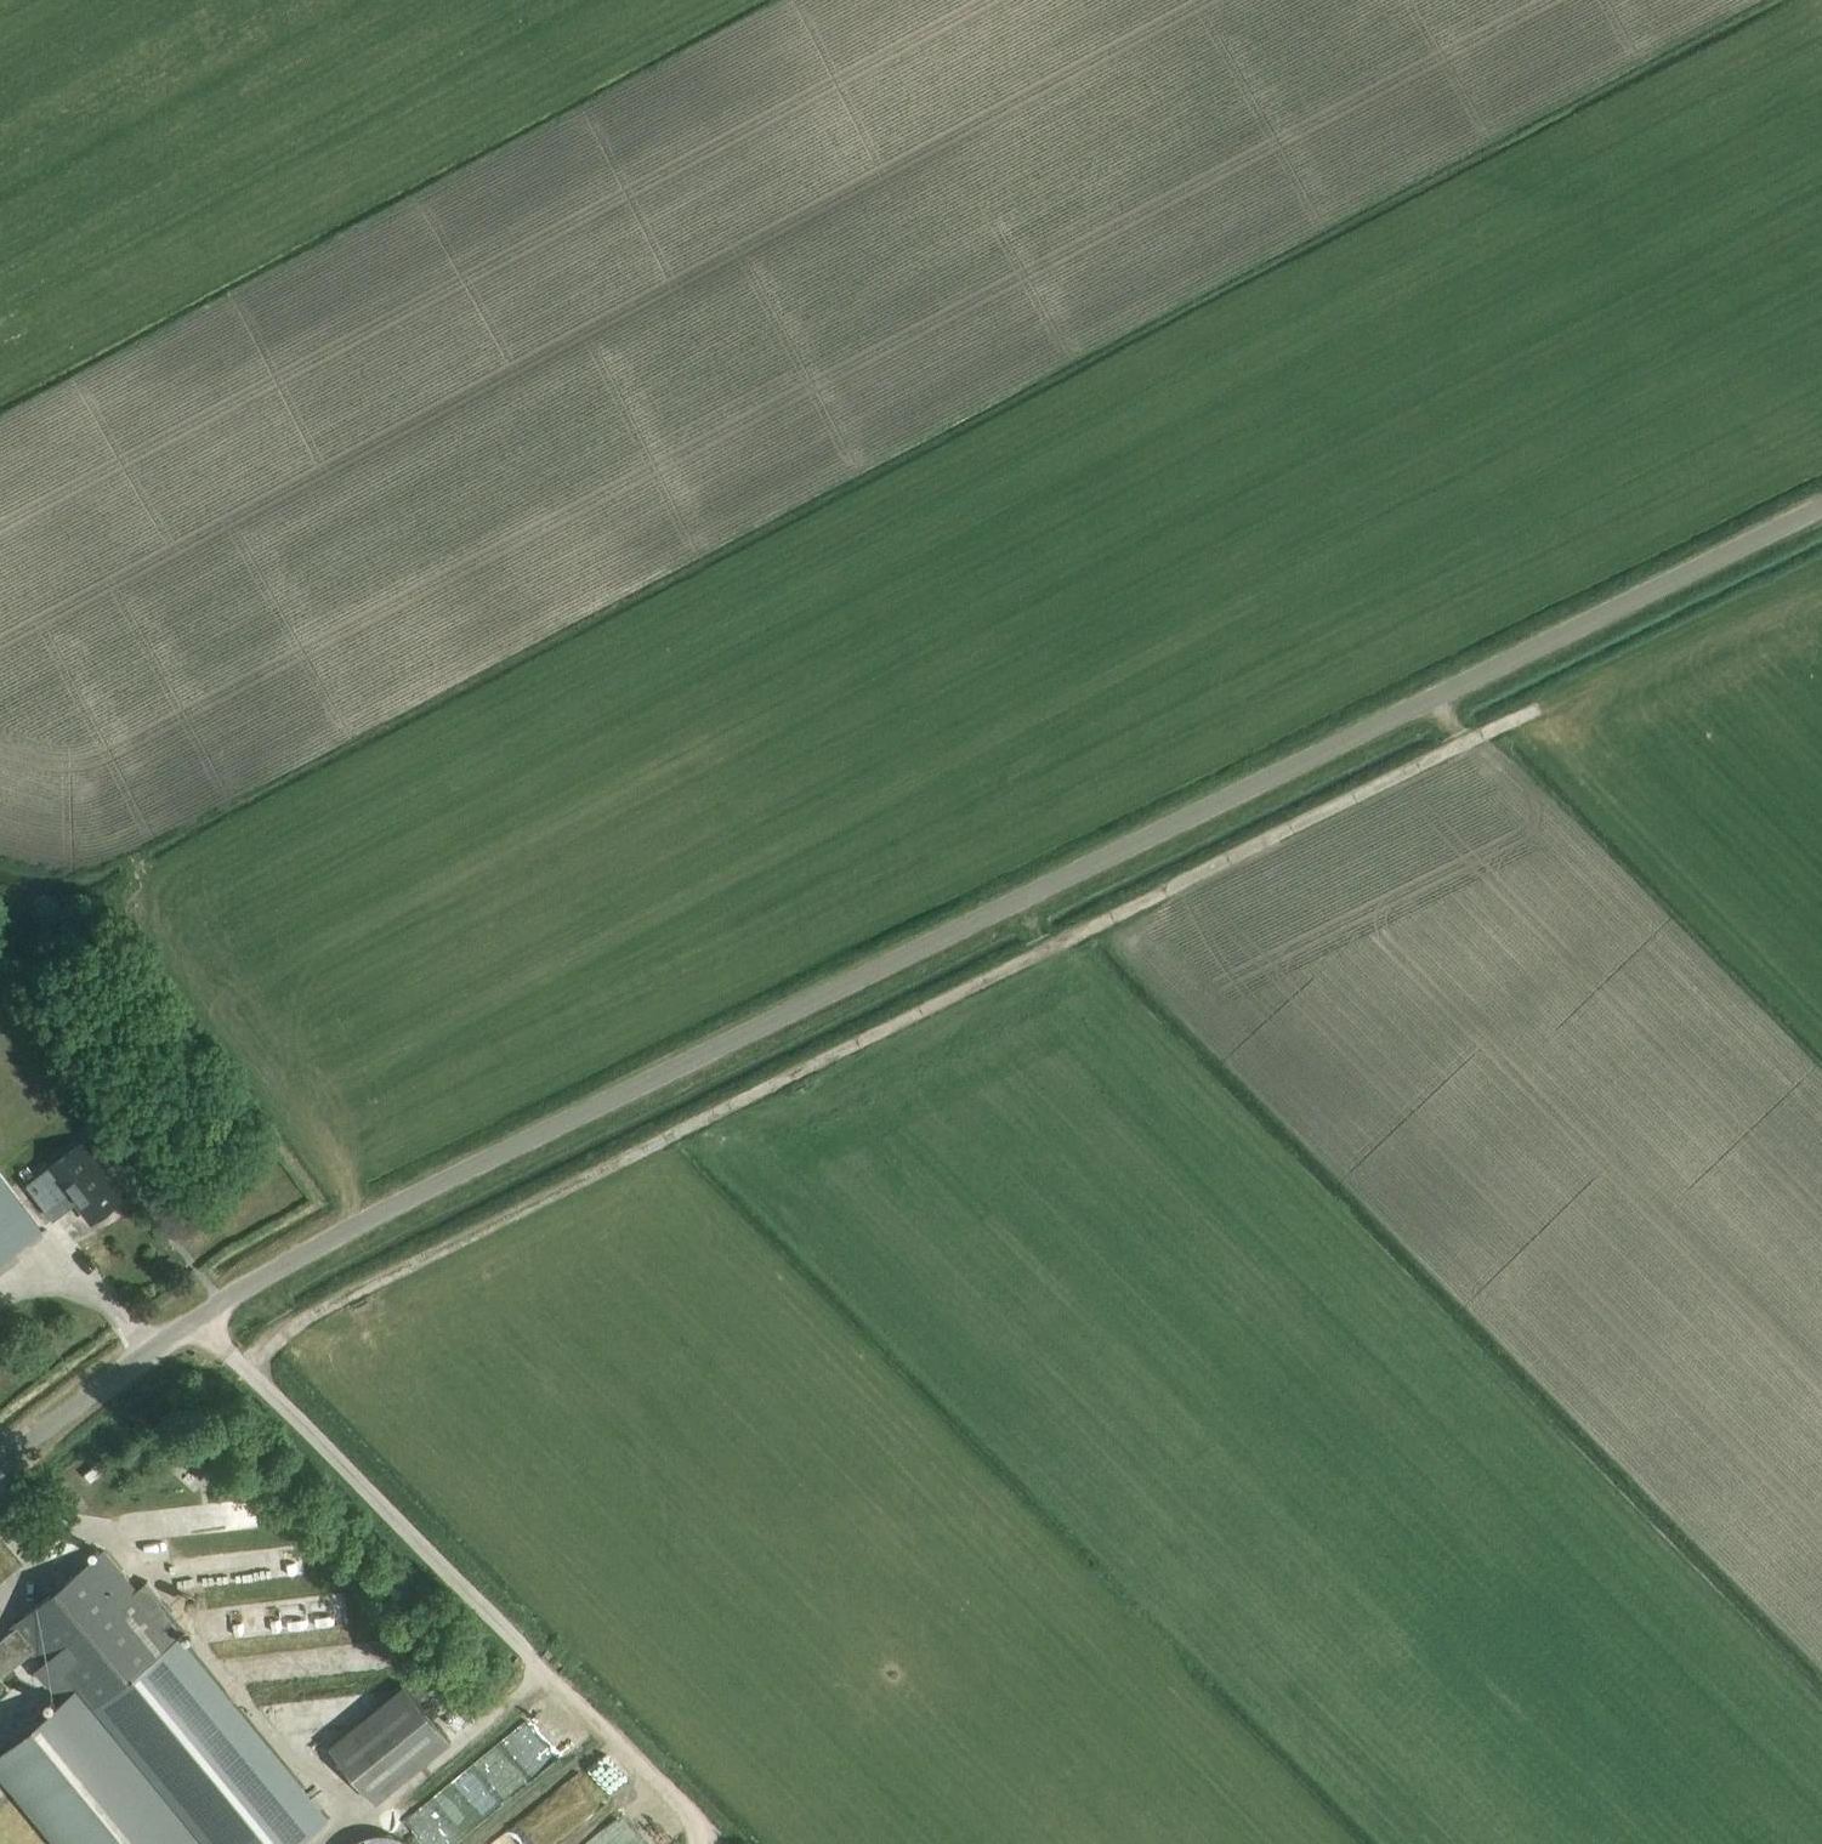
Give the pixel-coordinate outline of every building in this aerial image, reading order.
[(60,1180),(37,1198),(53,1218),(56,1216),(72,1204),(76,1201),(92,1222),(123,1198),(81,1145),(51,1168),(60,1180)] [(40,1230),(24,1208),(0,1177),(0,1261),(40,1230)] [(194,1474),(205,1462),(193,1451),(181,1463),(194,1474)] [(201,1514),(200,1530),(218,1532),(220,1516),(201,1514)] [(3,1678),(32,1653),(41,1664),(36,1668),(64,1702),(0,1754),(0,1772),(59,1843),(300,1843),(326,1822),(166,1626),(176,1619),(146,1582),(136,1590),(105,1551),(11,1628),(14,1631),(0,1642),(0,1674),(3,1678)] [(148,1554),(127,1566),(137,1586),(159,1574),(148,1554)] [(251,1625),(251,1627),(295,1624),(294,1599),(231,1602),(232,1627),(251,1625)] [(177,1614),(179,1634),(206,1631),(204,1611),(177,1614)] [(216,1642),(234,1639),(231,1625),(213,1629),(216,1642)] [(376,1803),(452,1742),(405,1685),(330,1747),(376,1803)] [(291,1705),(314,1702),(313,1691),(289,1693),(291,1705)] [(567,1795),(587,1776),(567,1755),(547,1774),(567,1795)] [(582,1793),(591,1801),(605,1786),(596,1778),(582,1793)] [(537,1816),(522,1795),(455,1843),(499,1843),(537,1816)] [(579,1823),(552,1843),(595,1843),(579,1823)]
